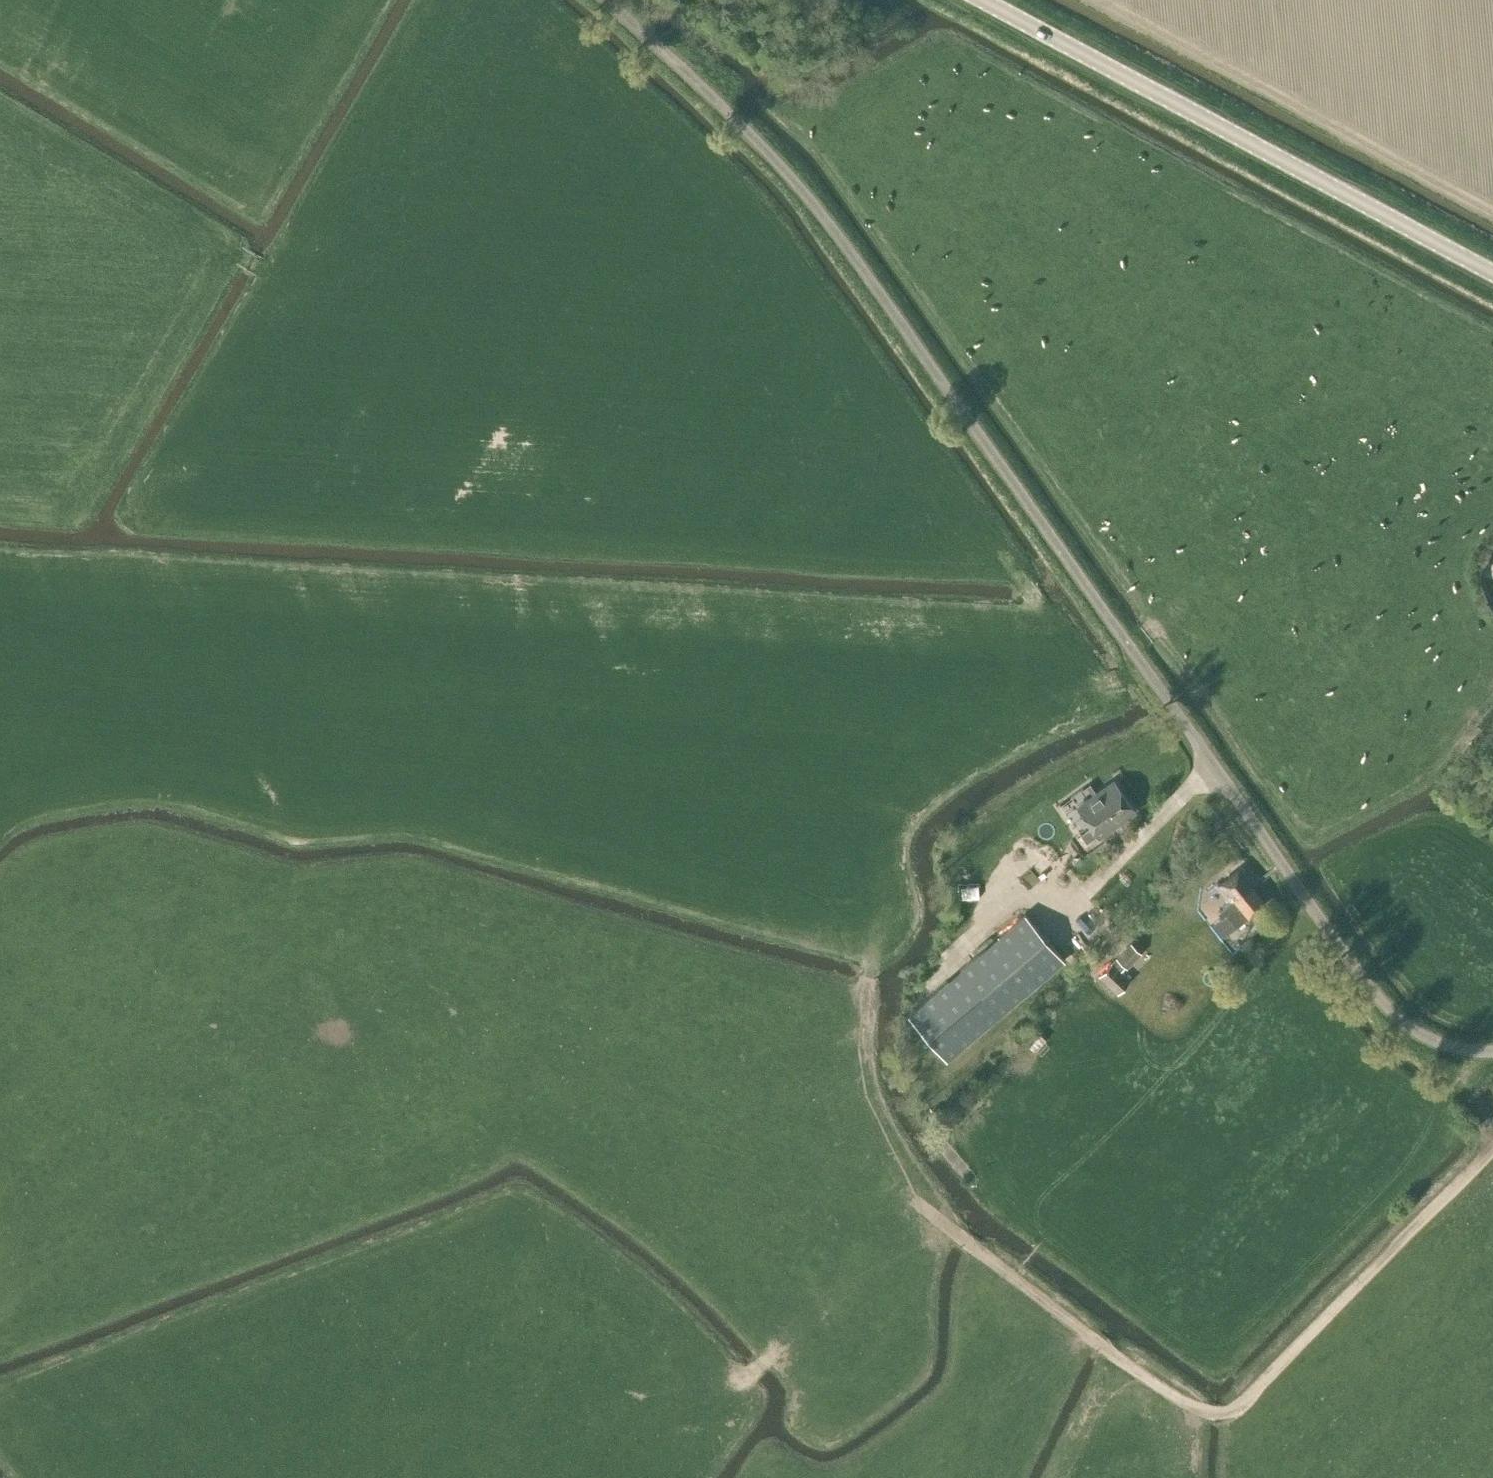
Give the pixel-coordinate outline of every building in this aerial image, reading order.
[(1090,826),(1080,833),(1086,842),(1134,807),(1115,781),(1077,808),(1090,826)] [(1230,900),(1217,910),(1231,929),(1264,903),(1250,885),(1255,881),(1243,865),(1218,884),(1230,900)] [(946,1058),(1063,959),(1024,913),(907,1012),(946,1058)] [(1098,975),(1117,993),(1130,978),(1121,969),(1125,965),(1127,967),(1141,952),(1130,940),(1098,975)]
